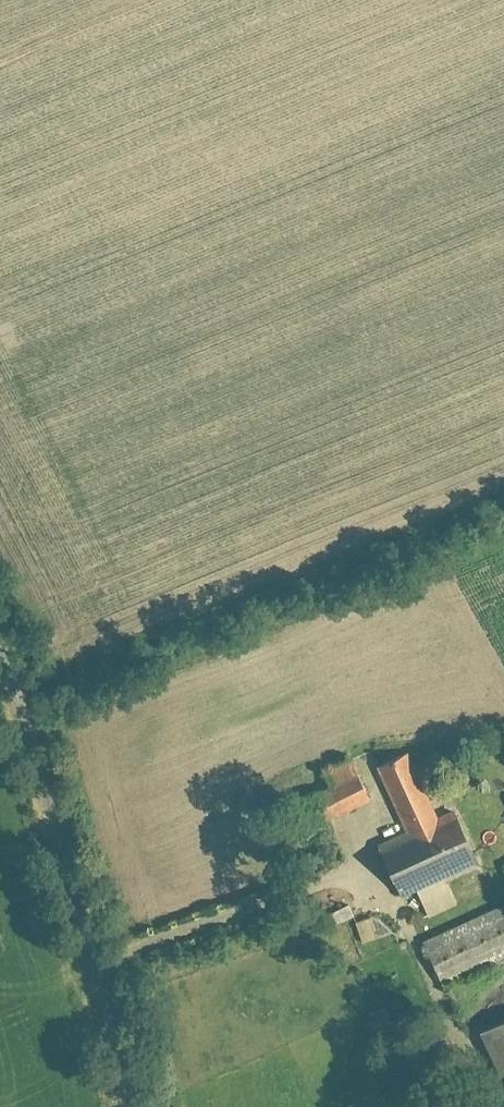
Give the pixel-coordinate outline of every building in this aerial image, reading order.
[(413,753),(374,772),(402,832),(376,845),(402,898),(476,863),(451,810),(442,814),(413,753)] [(301,788),(319,826),(370,802),(352,765),(301,788)] [(442,982),(503,951),(503,912),(497,899),(420,937),(442,982)] [(473,1018),(503,1091),(503,1005),(473,1018)]
